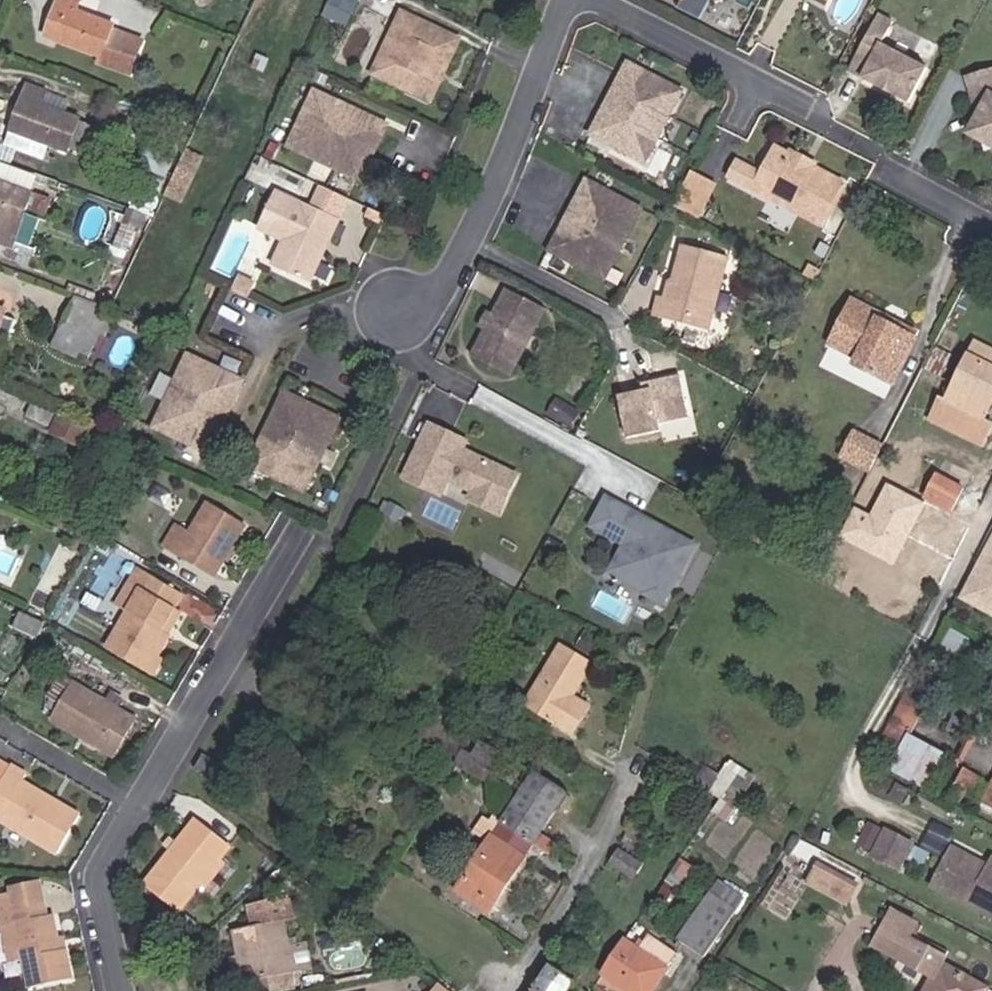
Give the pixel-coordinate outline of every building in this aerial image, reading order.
[(79,0),(58,0),(48,27),(60,32),(57,40),(100,57),(98,63),(127,75),(139,43),(109,32),(112,24),(91,17),(75,11),(79,0)] [(358,0),(329,0),(323,13),(347,24),(358,0)] [(400,12),(376,63),(401,75),(404,90),(421,98),(436,67),(443,70),(457,39),(400,12)] [(894,21),(878,13),(848,70),(911,102),(929,68),(883,44),(894,21)] [(401,75),(376,63),(370,75),(404,90),(401,75)] [(443,70),(436,67),(421,98),(429,102),(443,70)] [(683,100),(627,68),(588,140),(643,171),(683,100)] [(687,85),(693,74),(686,70),(681,81),(687,85)] [(971,95),(988,90),(990,95),(991,97),(991,71),(967,80),(971,95)] [(24,129),(22,133),(66,150),(68,146),(80,152),(89,127),(76,122),(78,118),(40,104),(44,91),(27,84),(13,124),(24,129)] [(971,95),(976,108),(982,112),(970,135),(984,143),(991,141),(991,97),(990,95),(988,90),(971,95)] [(386,127),(316,93),(289,148),(359,182),(386,127)] [(11,129),(22,133),(24,129),(13,124),(11,129)] [(984,143),(987,151),(991,149),(991,141),(984,143)] [(775,145),(772,150),(810,170),(814,163),(815,160),(790,147),(788,151),(775,145)] [(169,194),(188,200),(202,154),(184,148),(169,194)] [(144,162),(163,169),(167,156),(150,149),(144,162)] [(759,175),(735,161),(726,178),(765,198),(770,189),(826,216),(844,181),(844,180),(814,163),(810,170),(772,150),(759,175)] [(167,156),(163,169),(171,172),(176,159),(175,159),(167,156)] [(697,220),(713,187),(688,174),(671,207),(697,220)] [(642,210),(584,178),(544,250),(603,282),(642,210)] [(9,246),(28,194),(0,183),(0,242),(9,246)] [(826,216),(770,189),(766,197),(822,225),(826,216)] [(31,190),(26,211),(46,216),(51,195),(31,190)] [(257,225),(284,238),(289,246),(278,272),(305,285),(319,256),(317,250),(323,238),(329,237),(335,224),(273,194),(257,225)] [(834,237),(818,229),(810,244),(826,253),(834,237)] [(289,246),(284,238),(269,268),(278,272),(289,246)] [(650,320),(706,336),(728,262),(682,249),(672,286),(667,285),(662,300),(657,298),(650,320)] [(802,274),(812,279),(817,269),(811,266),(805,268),(802,274)] [(483,326),(469,353),(507,374),(542,307),(503,286),(489,313),(483,326)] [(87,327),(98,332),(102,335),(112,316),(73,297),(51,344),(74,356),(77,350),(87,327)] [(878,320),(879,316),(851,301),(829,344),(858,359),(855,363),(892,382),(916,336),(900,327),(898,331),(878,320)] [(483,326),(489,313),(482,309),(476,322),(483,326)] [(900,327),(879,316),(878,320),(898,331),(900,327)] [(86,355),(98,332),(87,327),(77,350),(86,355)] [(975,344),(947,400),(942,397),(931,419),(983,444),(991,426),(991,423),(982,417),(991,397),(991,391),(990,390),(991,386),(991,353),(975,344)] [(240,380),(182,352),(146,427),(204,455),(240,380)] [(652,387),(644,388),(618,393),(628,436),(664,428),(662,420),(692,413),(684,373),(651,379),(652,387)] [(651,379),(643,380),(644,388),(652,387),(651,379)] [(336,420),(278,392),(243,465),(300,493),(336,420)] [(579,409),(555,396),(547,412),(571,425),(579,409)] [(47,426),(54,412),(30,401),(24,415),(47,426)] [(547,412),(544,419),(568,432),(571,425),(547,412)] [(427,420),(419,438),(440,448),(446,436),(461,443),(464,438),(427,420)] [(855,433),(841,458),(867,472),(881,446),(855,433)] [(461,443),(446,436),(440,448),(419,438),(402,474),(424,484),(431,468),(445,475),(471,487),(468,495),(497,509),(515,471),(460,446),(461,443)] [(431,468),(424,484),(438,490),(445,475),(431,468)] [(925,498),(953,511),(964,489),(937,475),(925,498)] [(621,506),(602,496),(587,523),(605,534),(621,506)] [(402,508),(388,500),(381,514),(394,521),(402,508)] [(224,561),(231,549),(245,525),(211,504),(194,534),(179,525),(164,550),(214,579),(224,561)] [(638,527),(643,519),(621,506),(605,534),(620,542),(631,523),(638,527)] [(688,544),(643,519),(638,527),(631,523),(620,542),(613,556),(626,563),(618,576),(640,589),(638,592),(656,602),(688,544)] [(962,596),(990,610),(991,607),(991,539),(962,596)] [(237,552),(231,549),(224,561),(231,564),(237,552)] [(618,576),(626,563),(613,556),(605,569),(618,576)] [(162,634),(174,611),(182,596),(140,572),(119,609),(129,615),(109,650),(154,677),(162,661),(156,657),(167,637),(162,634)] [(179,614),(174,611),(162,634),(167,637),(179,614)] [(36,636),(41,624),(19,614),(13,626),(36,636)] [(76,626),(63,619),(59,627),(72,635),(76,626)] [(603,644),(587,633),(577,649),(593,658),(603,644)] [(570,699),(590,665),(562,648),(526,708),(570,733),(585,707),(570,699)] [(137,723),(74,685),(52,723),(116,759),(137,723)] [(927,701),(909,691),(883,738),(903,748),(891,771),(926,789),(942,756),(908,738),(927,701)] [(463,745),(447,735),(452,726),(435,716),(418,745),(437,756),(443,748),(456,756),(463,745)] [(488,784),(503,758),(481,744),(473,758),(464,753),(457,764),(488,784)] [(721,796),(713,810),(729,818),(754,771),(728,758),(711,790),(721,796)] [(57,855),(78,818),(22,785),(26,777),(11,768),(9,770),(0,765),(0,822),(57,855)] [(965,771),(956,789),(971,796),(979,779),(965,771)] [(487,912),(563,794),(534,774),(457,893),(487,912)] [(199,885),(218,860),(228,847),(196,821),(146,887),(178,912),(199,885)] [(907,836),(883,822),(870,848),(894,861),(907,836)] [(646,837),(631,828),(608,864),(632,879),(642,865),(632,859),(646,837)] [(945,845),(926,879),(991,915),(991,870),(985,871),(981,869),(978,863),(945,845)] [(978,863),(981,869),(985,871),(991,870),(991,858),(983,853),(978,863)] [(225,865),(218,860),(199,885),(206,891),(225,865)] [(856,889),(816,867),(808,883),(847,905),(856,889)] [(58,940),(53,917),(46,919),(38,884),(9,890),(10,896),(0,898),(0,918),(10,966),(23,964),(29,990),(72,980),(66,952),(61,953),(58,940)] [(704,957),(736,909),(712,893),(680,942),(704,957)] [(295,975),(289,949),(284,924),(294,921),(290,901),(250,910),(254,927),(235,932),(246,986),(252,984),(295,975)] [(911,939),(919,925),(895,912),(876,947),(899,960),(900,959),(935,978),(928,990),(985,990),(986,990),(943,967),(947,959),(911,939)] [(603,975),(626,990),(654,990),(679,954),(652,935),(641,952),(626,941),(603,975)] [(64,938),(58,940),(61,953),(66,952),(64,938)] [(305,946),(289,949),(295,975),(310,971),(305,946)] [(573,986),(583,969),(559,954),(536,990),(581,990),(573,986)] [(252,984),(254,990),(299,990),(295,975),(252,984)]
